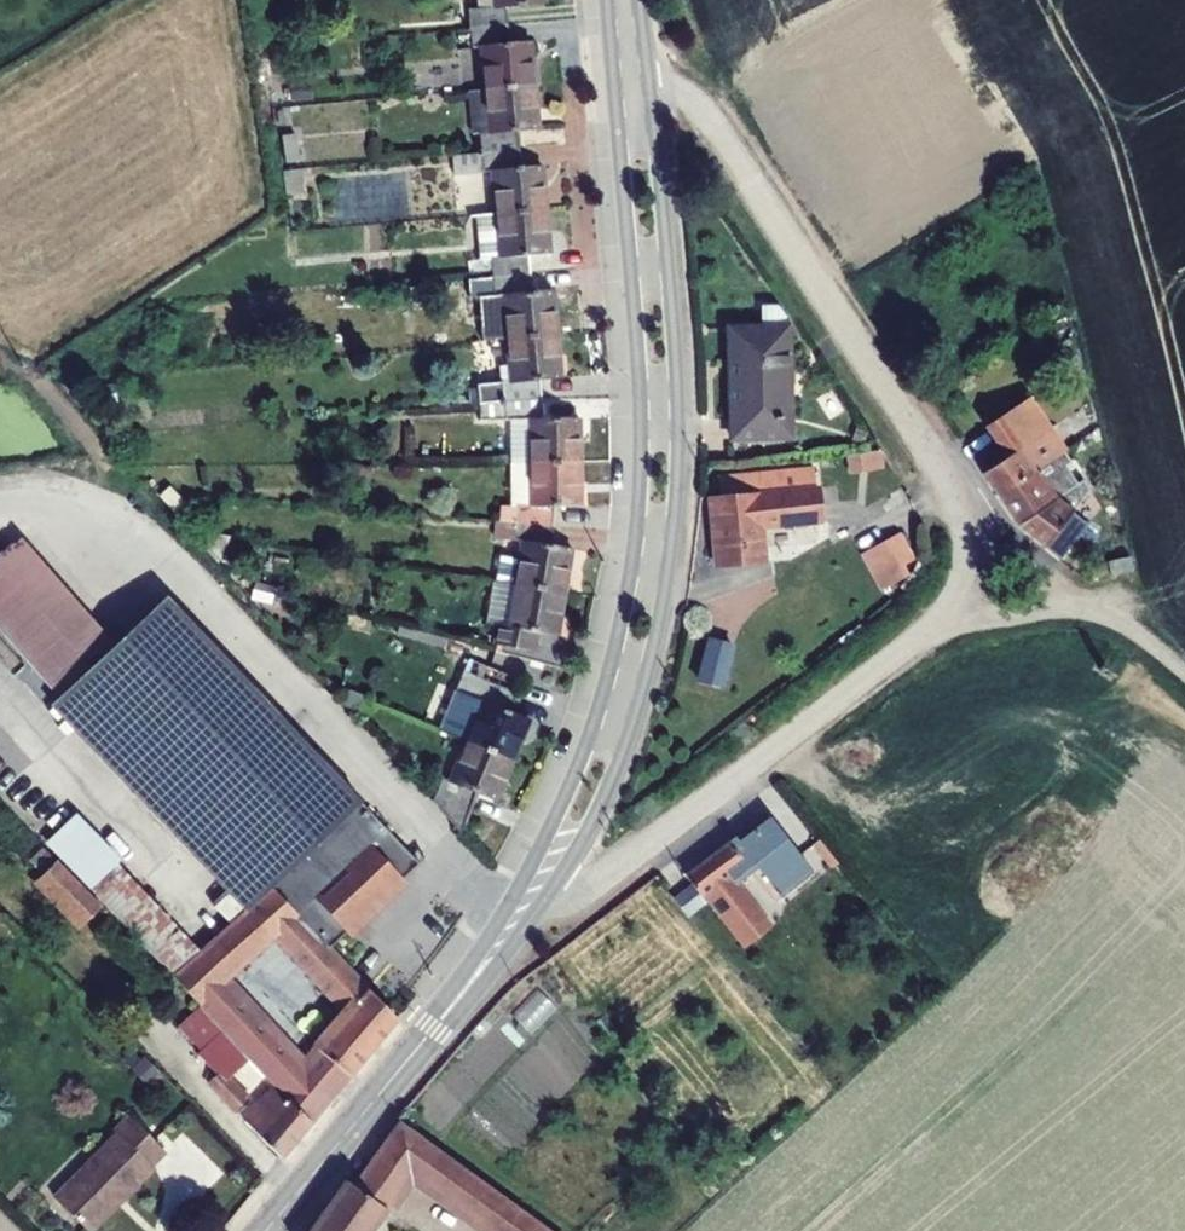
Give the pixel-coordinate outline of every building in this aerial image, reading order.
[(481,28),(520,24),(519,6),(556,2),(555,0),(505,0),(505,7),(480,9),(481,28)] [(493,45),(496,88),(546,84),(543,41),(522,42),(520,24),(481,28),(482,46),(493,45)] [(300,84),(302,101),(323,99),(322,82),(300,84)] [(491,133),(493,151),(531,148),(529,130),(550,129),(546,84),(496,88),(479,90),(483,134),(491,133)] [(293,135),(297,162),(310,160),(307,133),(293,135)] [(503,171),(507,212),(557,208),(554,165),(533,167),(531,148),(493,151),(463,154),(464,174),(503,171)] [(294,169),(298,194),(316,192),(312,168),(294,169)] [(501,259),(503,277),(542,274),(540,255),(561,253),(557,208),(507,212),(486,214),(491,260),(501,259)] [(514,296),(518,338),(568,334),(564,289),(544,291),(542,274),(503,277),(505,297),(514,296)] [(743,373),(745,437),(800,436),(798,327),(750,327),(751,372),(743,373)] [(500,384),(501,402),(553,398),(552,380),(573,377),(568,334),(518,338),(523,382),(500,384)] [(1039,397),(998,426),(1019,456),(1060,428),(1039,397)] [(541,418),(541,462),(591,462),(590,417),(555,418),(553,398),(501,402),(491,404),(490,419),(541,418)] [(993,473),(1008,495),(1048,468),(1042,458),(1069,441),(1060,428),(1019,456),(993,473)] [(1060,460),(1068,472),(1083,463),(1075,450),(1060,460)] [(1048,468),(1057,481),(1068,472),(1060,460),(1048,468)] [(527,504),(525,522),(565,526),(566,505),(591,505),(591,462),(541,462),(542,505),(527,504)] [(1008,495),(1028,525),(1067,498),(1057,481),(1048,468),(1008,495)] [(721,498),(728,565),(776,560),(773,525),(825,519),(819,470),(778,474),(780,492),(721,498)] [(1028,525),(1071,557),(1097,522),(1083,512),(1086,509),(1082,506),(1087,499),(1100,490),(1093,479),(1067,498),(1028,525)] [(169,495),(186,514),(199,504),(181,485),(169,495)] [(536,540),(528,584),(577,593),(585,549),(563,545),(565,526),(525,522),(523,538),(536,540)] [(201,531),(229,562),(241,537),(204,528),(201,531)] [(118,647),(10,534),(0,544),(0,632),(64,698),(118,647)] [(902,537),(862,553),(878,594),(918,578),(902,537)] [(1120,562),(1123,579),(1139,576),(1136,560),(1120,562)] [(507,625),(504,643),(548,651),(550,631),(570,635),(577,593),(528,584),(520,627),(507,625)] [(179,597),(91,680),(284,885),(342,946),(359,930),(414,877),(431,862),(179,597)] [(466,735),(477,740),(524,759),(540,720),(521,711),(529,693),(520,689),(526,676),(480,658),(467,689),(482,696),(466,735)] [(91,680),(62,708),(255,912),(284,885),(91,680)] [(351,697),(363,712),(376,699),(379,696),(361,689),(351,697)] [(363,712),(372,721),(390,704),(376,699),(363,712)] [(453,778),(444,800),(472,832),(489,792),(508,800),(524,759),(477,740),(461,782),(453,778)] [(710,844),(757,900),(778,882),(732,824),(710,844)] [(68,861),(48,880),(93,926),(113,906),(68,861)] [(131,863),(100,890),(183,976),(185,974),(212,950),(131,863)] [(414,877),(359,930),(364,936),(420,883),(414,877)] [(740,914),(758,936),(795,904),(778,882),(757,900),(740,914)] [(255,912),(225,938),(250,966),(284,936),(358,1015),(330,1050),(363,1075),(410,1017),(342,946),(284,885),(255,912)] [(212,950),(237,978),(250,966),(225,938),(212,950)] [(212,950),(185,974),(326,1120),(350,1091),(317,1065),(234,980),(237,978),(212,950)] [(209,1009),(191,1027),(213,1049),(210,1053),(229,1073),(220,1081),(250,1111),(262,1100),(241,1078),(259,1061),(209,1009)] [(317,1065),(350,1091),(363,1075),(330,1050),(317,1065)] [(255,1117),(295,1158),(323,1123),(298,1097),(296,1100),(282,1085),(255,1117)] [(403,1111),(358,1171),(350,1165),(303,1230),(304,1230),(366,1230),(414,1166),(505,1230),(569,1230),(403,1111)] [(69,1198),(102,1230),(165,1166),(161,1164),(177,1150),(142,1116),(128,1130),(131,1134),(69,1198)]
